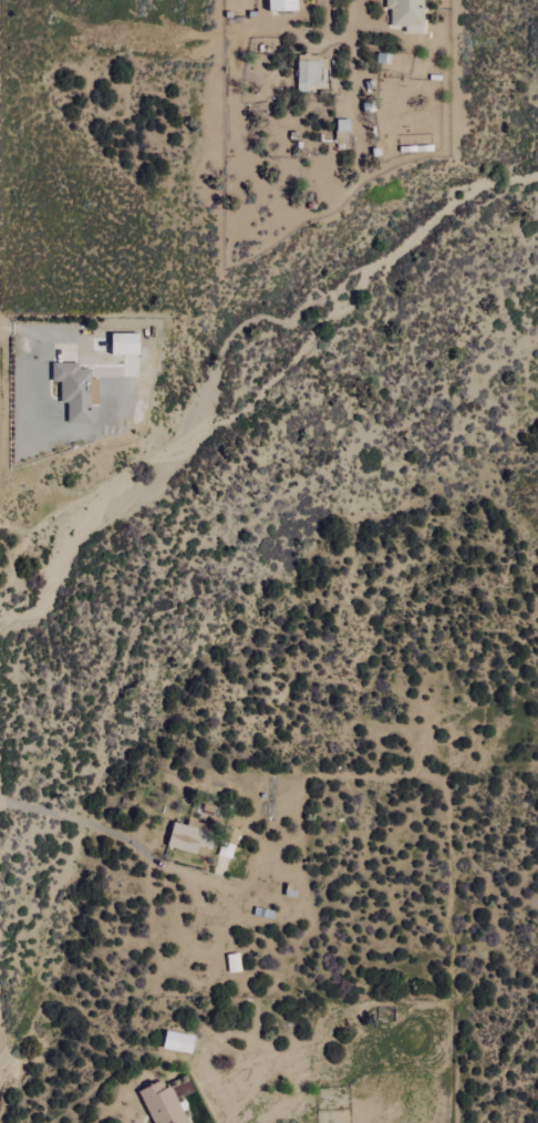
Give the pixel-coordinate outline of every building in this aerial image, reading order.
[(270,12),(299,11),(298,0),(270,0),(270,12)] [(386,10),(391,10),(391,27),(405,27),(405,33),(424,33),(424,0),(386,0),(386,10)] [(311,83),(321,84),(322,61),(299,60),(298,92),(311,92),(311,83)] [(112,355),(141,355),(141,334),(112,334),(112,355)] [(93,423),(92,405),(99,405),(98,379),(92,380),(92,369),(79,369),(79,363),(53,364),(53,382),(61,382),(62,403),(68,403),(68,423),(93,423)] [(174,823),(169,848),(198,854),(199,848),(213,851),(217,829),(190,824),(190,826),(174,823)] [(196,1037),(168,1032),(164,1050),(192,1055),(196,1037)]
